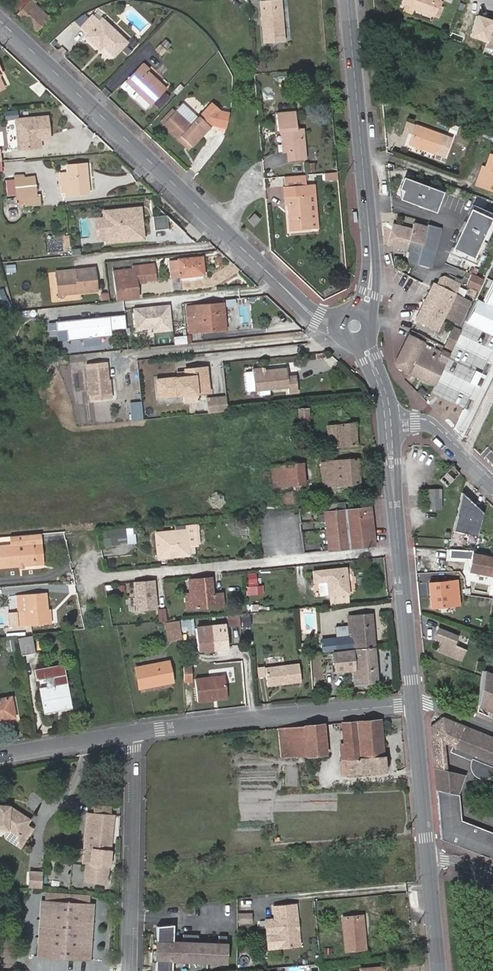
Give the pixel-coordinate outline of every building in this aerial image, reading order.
[(48,18),(30,0),(29,1),(28,0),(20,0),(15,6),(20,11),(18,13),(37,31),(48,18)] [(283,41),(280,0),(274,0),(260,1),(264,43),(283,41)] [(415,8),(435,16),(441,0),(409,0),(406,6),(415,8)] [(435,16),(440,17),(444,7),(442,6),(444,1),(442,0),(441,0),(435,16)] [(413,14),(415,8),(406,6),(404,11),(413,14)] [(487,16),(484,22),(492,26),(492,18),(487,16)] [(95,28),(98,24),(91,17),(87,21),(95,28)] [(102,19),(98,24),(95,28),(87,21),(81,28),(88,35),(87,36),(101,48),(104,45),(114,55),(126,42),(102,19)] [(133,39),(129,43),(133,47),(138,42),(133,39)] [(162,47),(158,51),(161,55),(166,52),(162,47)] [(152,105),(165,90),(146,71),(148,69),(142,64),(127,80),(152,105)] [(181,136),(192,146),(209,128),(208,127),(212,123),(203,115),(199,119),(198,118),(197,119),(182,105),(175,111),(163,125),(178,139),(181,136)] [(210,106),(198,118),(199,119),(203,115),(212,123),(208,127),(209,128),(211,127),(225,131),(228,123),(229,117),(218,113),(210,106)] [(277,114),(279,132),(281,132),(283,152),(287,152),(288,161),(306,159),(303,129),(296,130),(294,112),(277,114)] [(33,135),(48,134),(46,116),(14,119),(17,151),(34,149),(33,135)] [(404,130),(413,133),(416,124),(407,121),(404,130)] [(459,126),(453,123),(450,131),(456,134),(459,126)] [(413,133),(409,143),(445,156),(452,137),(416,124),(413,133)] [(48,137),(48,134),(33,135),(34,149),(40,148),(39,138),(48,137)] [(189,150),(192,146),(181,136),(178,139),(189,150)] [(476,184),(492,190),(492,156),(491,155),(487,167),(483,176),(479,175),(476,184)] [(317,163),(308,164),(309,173),(318,172),(317,163)] [(66,192),(66,195),(89,193),(86,164),(67,166),(68,173),(60,174),(62,192),(66,192)] [(337,172),(325,173),(326,181),(338,180),(337,172)] [(442,190),(401,175),(397,188),(400,189),(397,197),(434,212),(442,190)] [(14,179),(15,187),(35,185),(34,178),(14,179)] [(290,230),(312,228),(309,196),(313,195),(312,184),(283,187),(285,205),(287,205),(290,230)] [(35,185),(15,187),(17,200),(37,198),(35,185)] [(489,216),(467,205),(448,246),(450,247),(470,257),(489,216)] [(140,209),(104,212),(108,242),(143,238),(140,209)] [(155,229),(169,227),(167,215),(153,216),(155,229)] [(254,215),(249,220),(255,224),(259,219),(254,215)] [(411,228),(391,222),(386,244),(406,250),(409,240),(421,244),(426,225),(413,221),(411,228)] [(441,227),(427,223),(426,225),(421,244),(417,263),(430,267),(441,227)] [(60,240),(49,240),(49,252),(59,252),(60,240)] [(410,262),(417,264),(417,263),(421,244),(409,240),(406,250),(408,251),(406,258),(410,262)] [(178,260),(180,276),(204,274),(202,257),(178,260)] [(171,277),(180,276),(178,260),(169,261),(171,277)] [(56,275),(58,294),(96,289),(94,267),(75,269),(76,273),(56,275)] [(114,271),(117,299),(138,297),(137,281),(156,279),(155,267),(114,271)] [(420,321),(436,329),(443,315),(459,324),(470,302),(462,298),(455,295),(459,287),(459,286),(444,277),(441,279),(420,321)] [(484,303),(477,300),(466,323),(492,336),(492,285),(484,303)] [(459,287),(455,295),(462,298),(466,290),(459,287)] [(217,323),(225,323),(223,304),(195,306),(195,307),(196,316),(196,318),(198,331),(217,330),(217,323)] [(170,305),(133,309),(136,331),(153,329),(153,333),(173,331),(170,305)] [(126,328),(125,314),(59,321),(60,330),(69,329),(70,339),(112,335),(112,329),(126,328)] [(198,331),(196,318),(188,319),(189,332),(198,331)] [(461,330),(454,327),(445,347),(452,350),(461,330)] [(395,364),(396,365),(436,384),(450,353),(443,350),(442,351),(424,342),(426,337),(417,333),(415,338),(409,335),(395,364)] [(175,344),(187,343),(187,335),(174,336),(175,344)] [(107,361),(86,363),(90,399),(110,398),(107,361)] [(157,397),(208,393),(205,364),(183,366),(184,373),(156,376),(157,397)] [(253,369),(256,391),(288,388),(288,393),(298,392),(296,376),(287,377),(286,368),(264,371),(264,368),(253,369)] [(253,370),(245,370),(247,395),(288,391),(288,388),(255,391),(253,370)] [(208,411),(228,409),(226,396),(206,398),(208,411)] [(132,420),(143,419),(142,401),(131,401),(132,420)] [(299,410),(299,425),(309,424),(309,409),(299,410)] [(356,445),(354,424),(327,426),(330,448),(356,445)] [(321,463),(323,487),(360,484),(358,459),(321,463)] [(303,464),(265,467),(266,487),(304,484),(303,464)] [(460,472),(453,465),(441,479),(447,485),(460,472)] [(427,489),(428,509),(440,509),(440,489),(427,489)] [(483,511),(461,491),(453,529),(477,534),(483,511)] [(281,493),(282,504),(295,503),(295,492),(281,493)] [(371,507),(335,511),(324,512),(329,551),(375,546),(371,507)] [(156,532),(159,558),(190,555),(189,548),(198,547),(196,523),(187,523),(187,529),(156,532)] [(110,538),(117,537),(125,535),(133,534),(132,529),(109,531),(110,538)] [(26,536),(26,546),(11,547),(0,548),(0,568),(35,565),(33,545),(41,545),(40,534),(26,536)] [(11,547),(26,546),(26,536),(11,538),(11,547)] [(470,571),(492,575),(492,558),(472,554),(470,571)] [(348,594),(346,569),(313,572),(314,583),(318,582),(319,596),(348,594)] [(190,593),(191,608),(223,606),(222,593),(213,594),(211,578),(189,580),(190,593)] [(157,611),(156,580),(133,581),(135,612),(157,611)] [(432,607),(460,604),(457,580),(429,583),(432,607)] [(251,594),(264,593),(264,584),(250,585),(251,594)] [(48,625),(47,610),(46,593),(25,595),(26,611),(18,612),(17,612),(18,627),(48,625)] [(18,612),(26,611),(25,595),(17,595),(18,612)] [(241,624),(241,614),(227,615),(228,626),(241,624)] [(354,649),(375,647),(372,614),(349,616),(351,637),(321,640),(323,654),(334,653),(338,653),(338,651),(354,649)] [(193,619),(180,620),(181,630),(193,629),(193,619)] [(177,621),(166,623),(169,640),(180,638),(177,621)] [(197,651),(227,649),(225,626),(196,629),(197,651)] [(462,659),(465,650),(454,646),(457,636),(439,629),(435,638),(443,641),(439,650),(462,659)] [(32,635),(19,638),(23,655),(36,653),(32,635)] [(13,640),(6,641),(8,651),(15,650),(13,640)] [(308,643),(300,644),(300,653),(309,653),(308,643)] [(378,682),(375,647),(354,649),(354,651),(338,653),(334,653),(336,669),(354,667),(356,684),(378,682)] [(173,682),(169,661),(136,668),(140,689),(173,682)] [(284,681),(284,684),(302,682),(300,663),(266,667),(267,686),(280,684),(279,682),(284,681)] [(40,689),(44,708),(60,705),(61,709),(71,707),(63,665),(34,671),(36,678),(38,680),(45,679),(47,688),(40,689)] [(482,674),(482,678),(477,704),(487,706),(486,715),(492,718),(492,676),(482,674)] [(227,698),(226,675),(196,678),(197,701),(227,698)] [(15,718),(11,697),(0,699),(0,721),(15,718)] [(429,716),(434,757),(442,757),(441,741),(439,726),(448,719),(433,713),(429,716)] [(464,726),(448,719),(439,726),(441,741),(455,747),(464,726)] [(380,720),(342,723),(344,744),(340,745),(341,759),(350,758),(351,774),(385,771),(380,720)] [(288,727),(291,757),(326,755),(324,724),(288,727)] [(464,726),(455,747),(492,762),(492,738),(464,726)] [(288,727),(280,728),(282,758),(291,757),(288,727)] [(455,747),(452,753),(492,769),(492,762),(455,747)] [(442,757),(434,757),(435,768),(444,770),(442,757)] [(350,758),(341,759),(343,775),(351,774),(350,758)] [(441,838),(492,859),(492,833),(461,820),(458,796),(465,775),(444,770),(435,768),(441,838)] [(95,805),(94,814),(109,816),(110,807),(95,805)] [(8,828),(20,836),(27,824),(30,820),(9,806),(0,806),(0,828),(8,828)] [(109,816),(88,813),(83,861),(86,861),(85,881),(106,883),(112,816),(109,816)] [(27,824),(20,836),(8,828),(8,837),(22,847),(34,828),(27,824)] [(41,873),(29,872),(28,887),(40,888),(41,873)] [(46,899),(90,902),(90,895),(46,892),(46,899)] [(90,904),(48,901),(44,955),(87,958),(90,904)] [(296,904),(274,905),(274,918),(265,919),(266,933),(276,932),(276,937),(283,936),(284,945),(300,945),(296,904)] [(347,951),(365,949),(362,915),(343,917),(347,951)] [(155,970),(172,970),(172,960),(224,961),(225,934),(217,934),(217,941),(197,941),(196,933),(182,933),(182,941),(172,941),(172,924),(155,926),(155,970)]
